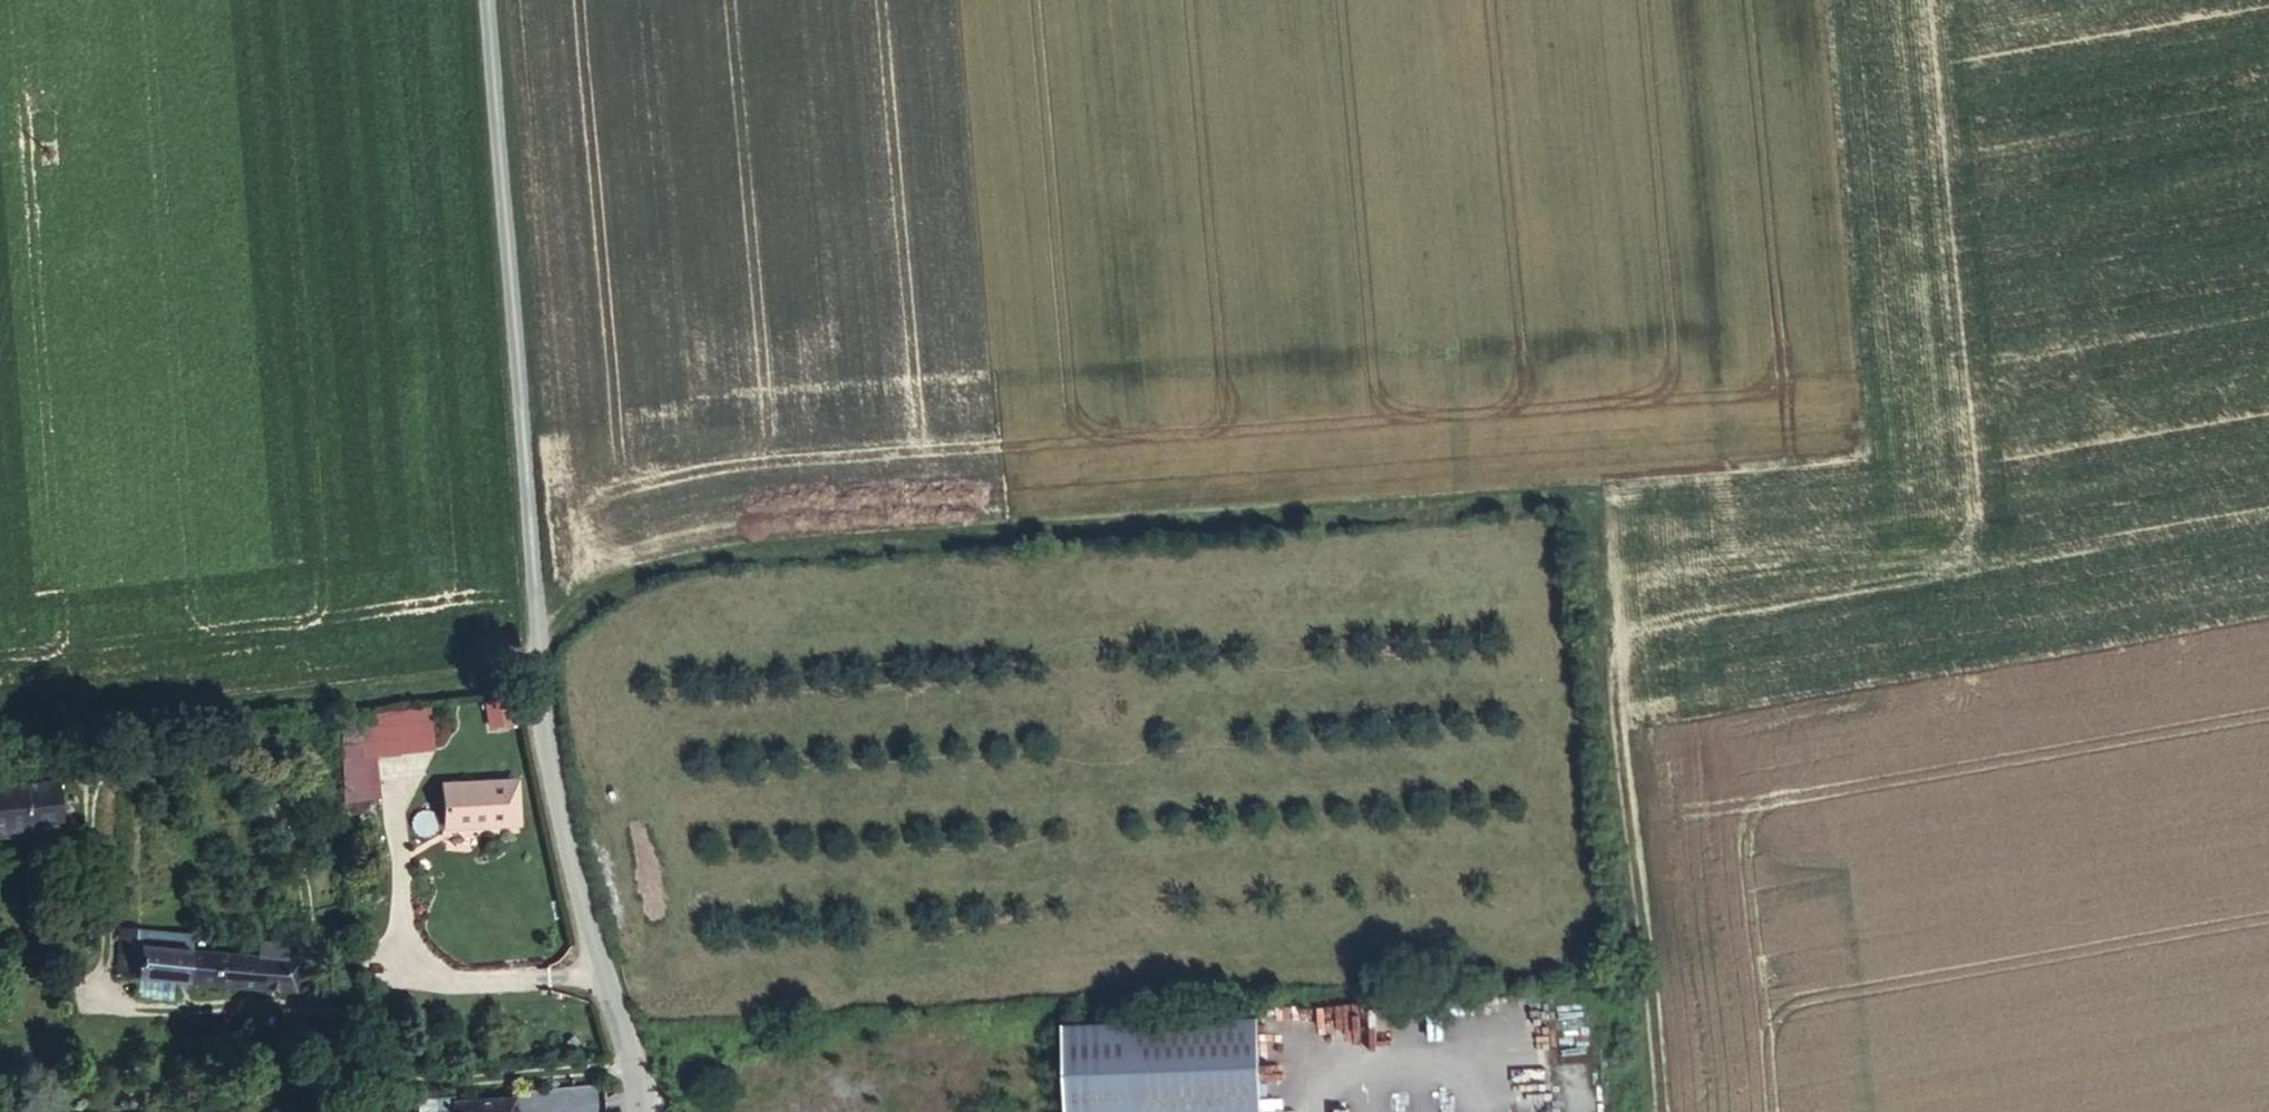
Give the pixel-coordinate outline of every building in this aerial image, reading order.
[(360,715),(341,716),(342,745),(361,745),(360,715)] [(381,754),(400,752),(397,720),(378,723),(381,754)] [(481,822),(481,826),(518,825),(516,781),(443,784),(444,824),(481,822)] [(56,782),(0,788),(0,831),(60,825),(56,782)] [(297,962),(285,961),(258,959),(200,953),(191,953),(192,937),(120,930),(116,976),(138,978),(136,996),(172,999),(173,981),(295,992),(297,962)] [(258,959),(285,961),(287,945),(259,943),(258,959)] [(1063,1026),(1067,1111),(1262,1111),(1259,1019),(1063,1026)] [(513,1097),(452,1101),(453,1111),(443,1111),(514,1111),(513,1097)]
